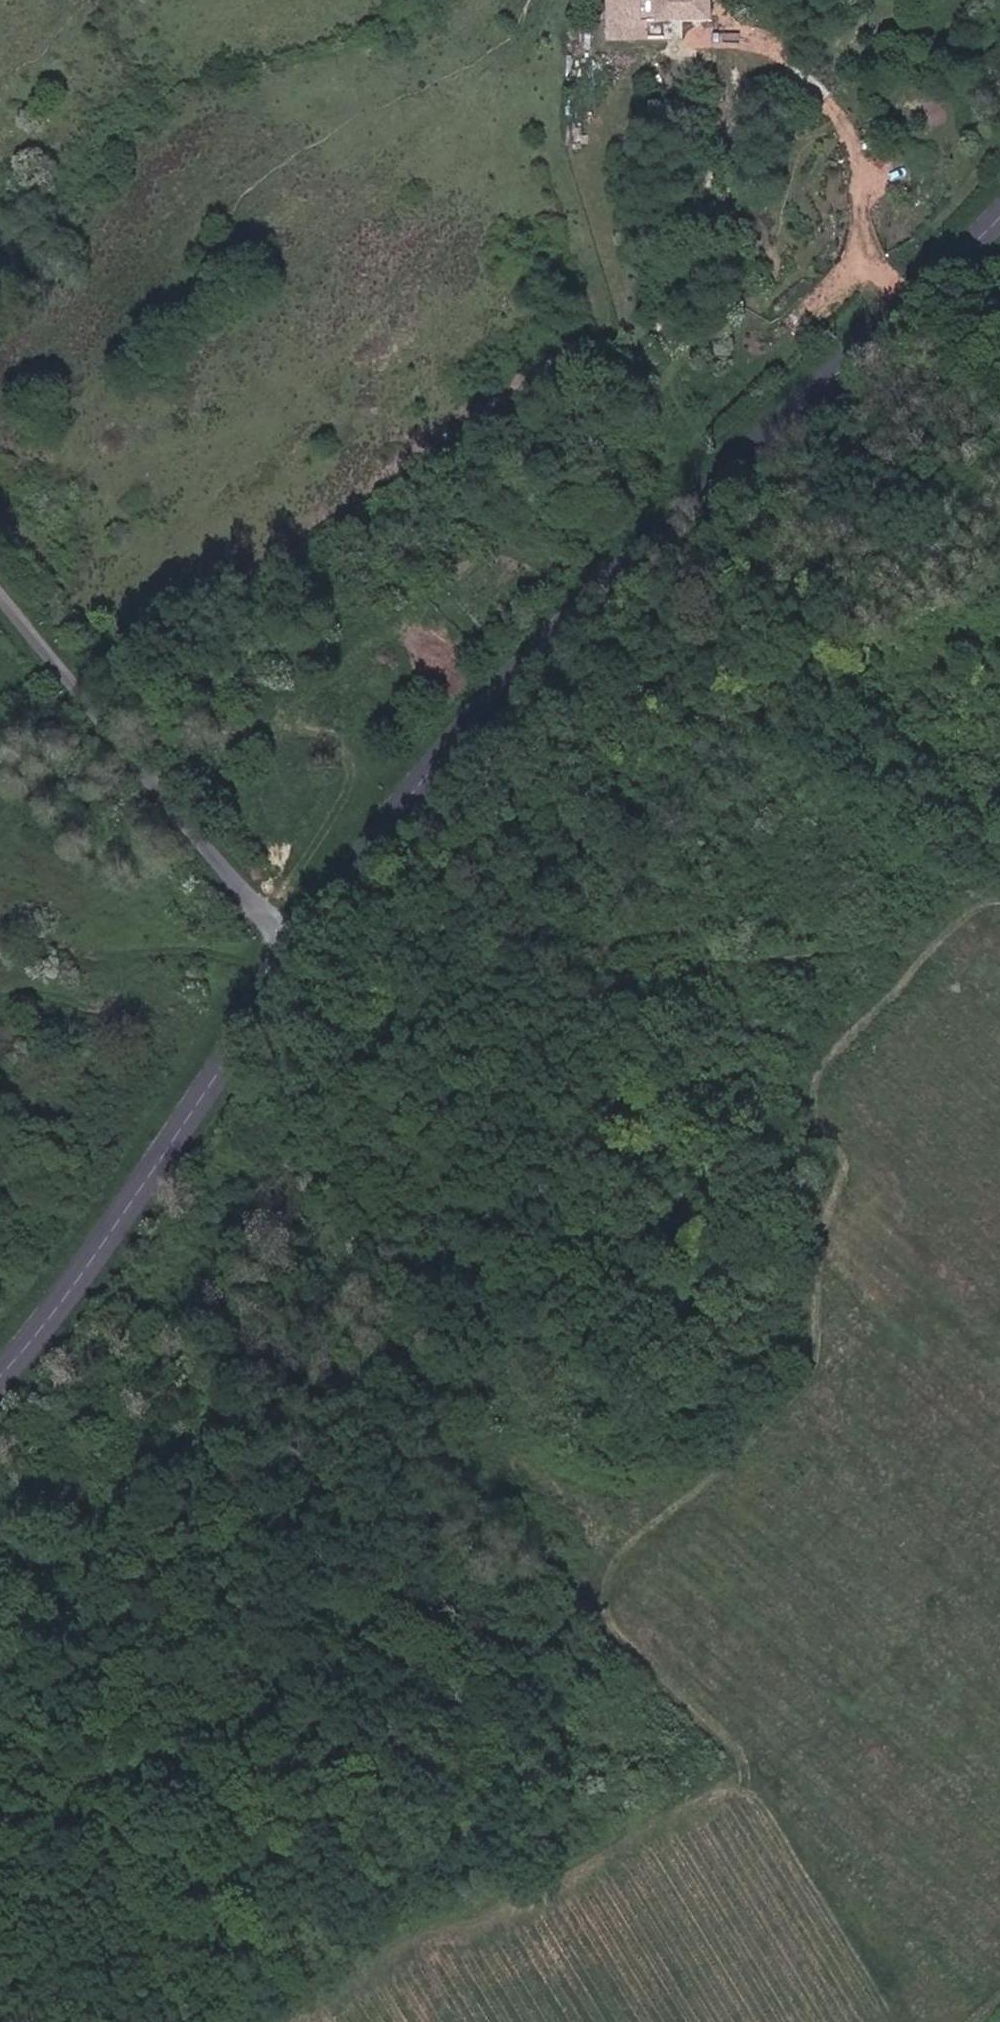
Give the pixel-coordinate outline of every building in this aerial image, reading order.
[(679,28),(727,27),(727,0),(627,0),(628,30),(629,51),(681,49),(679,28)]
